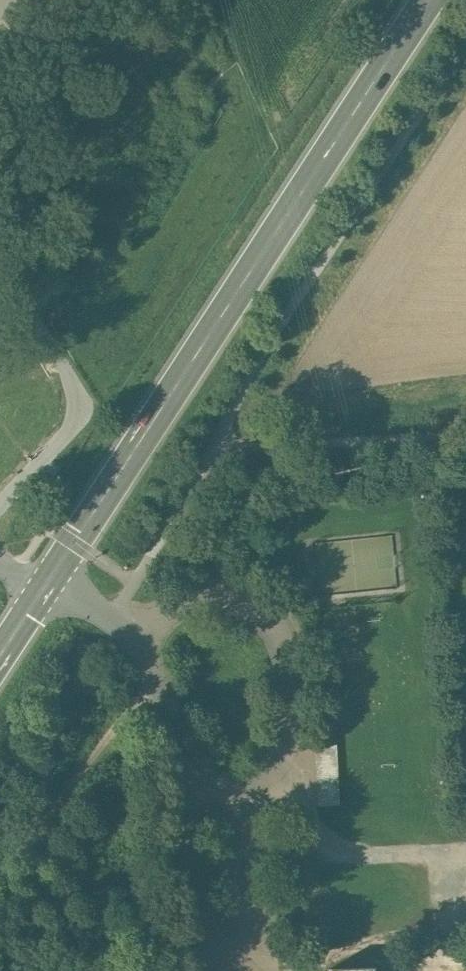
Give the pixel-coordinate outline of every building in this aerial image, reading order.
[(337,745),(315,746),(318,806),(340,805),(337,745)]
